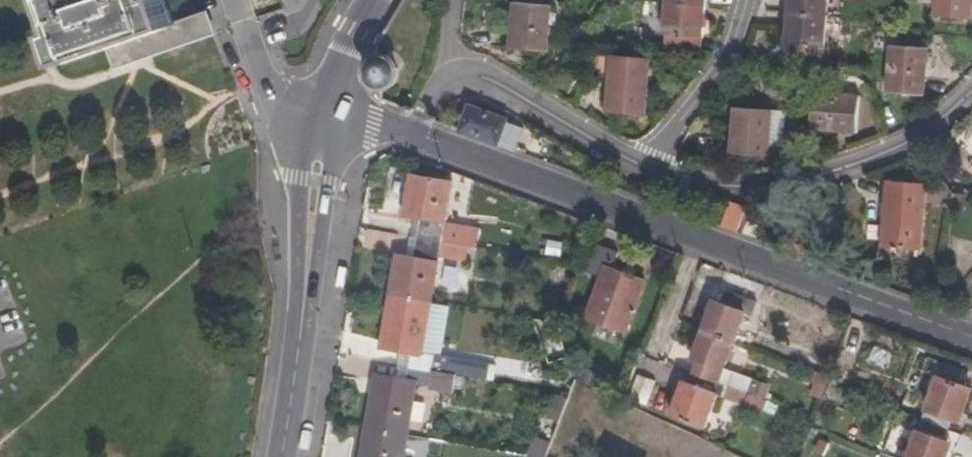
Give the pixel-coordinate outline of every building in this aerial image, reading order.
[(116,51),(137,45),(135,38),(177,24),(169,0),(35,0),(46,34),(56,31),(65,59),(114,44),(116,51)] [(702,45),(707,0),(701,0),(670,0),(667,42),(702,45)] [(793,8),(827,11),(828,0),(794,0),(793,8)] [(971,0),(937,0),(937,10),(970,14),(971,0)] [(542,52),(543,35),(544,5),(510,3),(506,50),(542,52)] [(821,49),(824,49),(827,11),(793,8),(790,39),(798,40),(798,47),(821,49)] [(137,45),(116,51),(121,66),(158,53),(214,34),(207,14),(177,24),(135,38),(137,45)] [(888,88),(922,90),(926,42),(891,39),(888,88)] [(377,95),(380,97),(378,85),(384,84),(388,81),(392,77),(394,72),(394,67),(392,62),(389,58),(385,55),(380,53),(375,53),(374,43),(364,65),(363,72),(365,78),(377,95)] [(644,113),(649,63),(648,59),(613,57),(609,110),(644,113)] [(816,126),(858,128),(861,93),(819,90),(816,126)] [(466,101),(456,127),(512,149),(520,125),(504,119),(504,115),(466,101)] [(771,152),(773,126),(775,105),(736,102),(734,130),(723,130),(721,148),(771,152)] [(418,233),(459,240),(470,242),(472,226),(447,220),(453,179),(412,171),(405,210),(422,214),(418,233)] [(924,201),(948,202),(950,183),(888,178),(885,210),(883,242),(920,245),(924,201)] [(730,201),(720,225),(737,231),(747,208),(730,201)] [(399,248),(391,290),(434,297),(441,251),(457,253),(459,240),(418,233),(415,251),(399,248)] [(606,281),(592,321),(630,335),(649,284),(617,272),(623,256),(601,248),(591,276),(606,281)] [(437,367),(460,371),(486,376),(488,361),(424,350),(434,297),(391,290),(382,343),(414,348),(411,362),(437,367)] [(719,304),(708,334),(740,346),(751,315),(756,317),(760,307),(730,295),(727,306),(719,304)] [(705,366),(701,378),(754,397),(759,384),(730,373),(740,346),(708,334),(697,363),(705,366)] [(434,381),(437,367),(411,362),(408,375),(378,370),(368,425),(410,433),(419,378),(434,381)] [(457,384),(460,371),(437,367),(434,381),(457,384)] [(807,393),(821,398),(830,376),(816,371),(807,393)] [(631,398),(648,403),(656,378),(639,373),(631,398)] [(751,406),(754,397),(701,378),(697,388),(690,386),(679,417),(711,428),(722,396),(751,406)] [(925,424),(950,433),(955,420),(962,422),(971,395),(971,394),(941,382),(925,424)] [(913,456),(950,456),(953,448),(946,445),(950,433),(925,424),(913,456)] [(410,433),(368,425),(363,456),(406,456),(410,433)]
